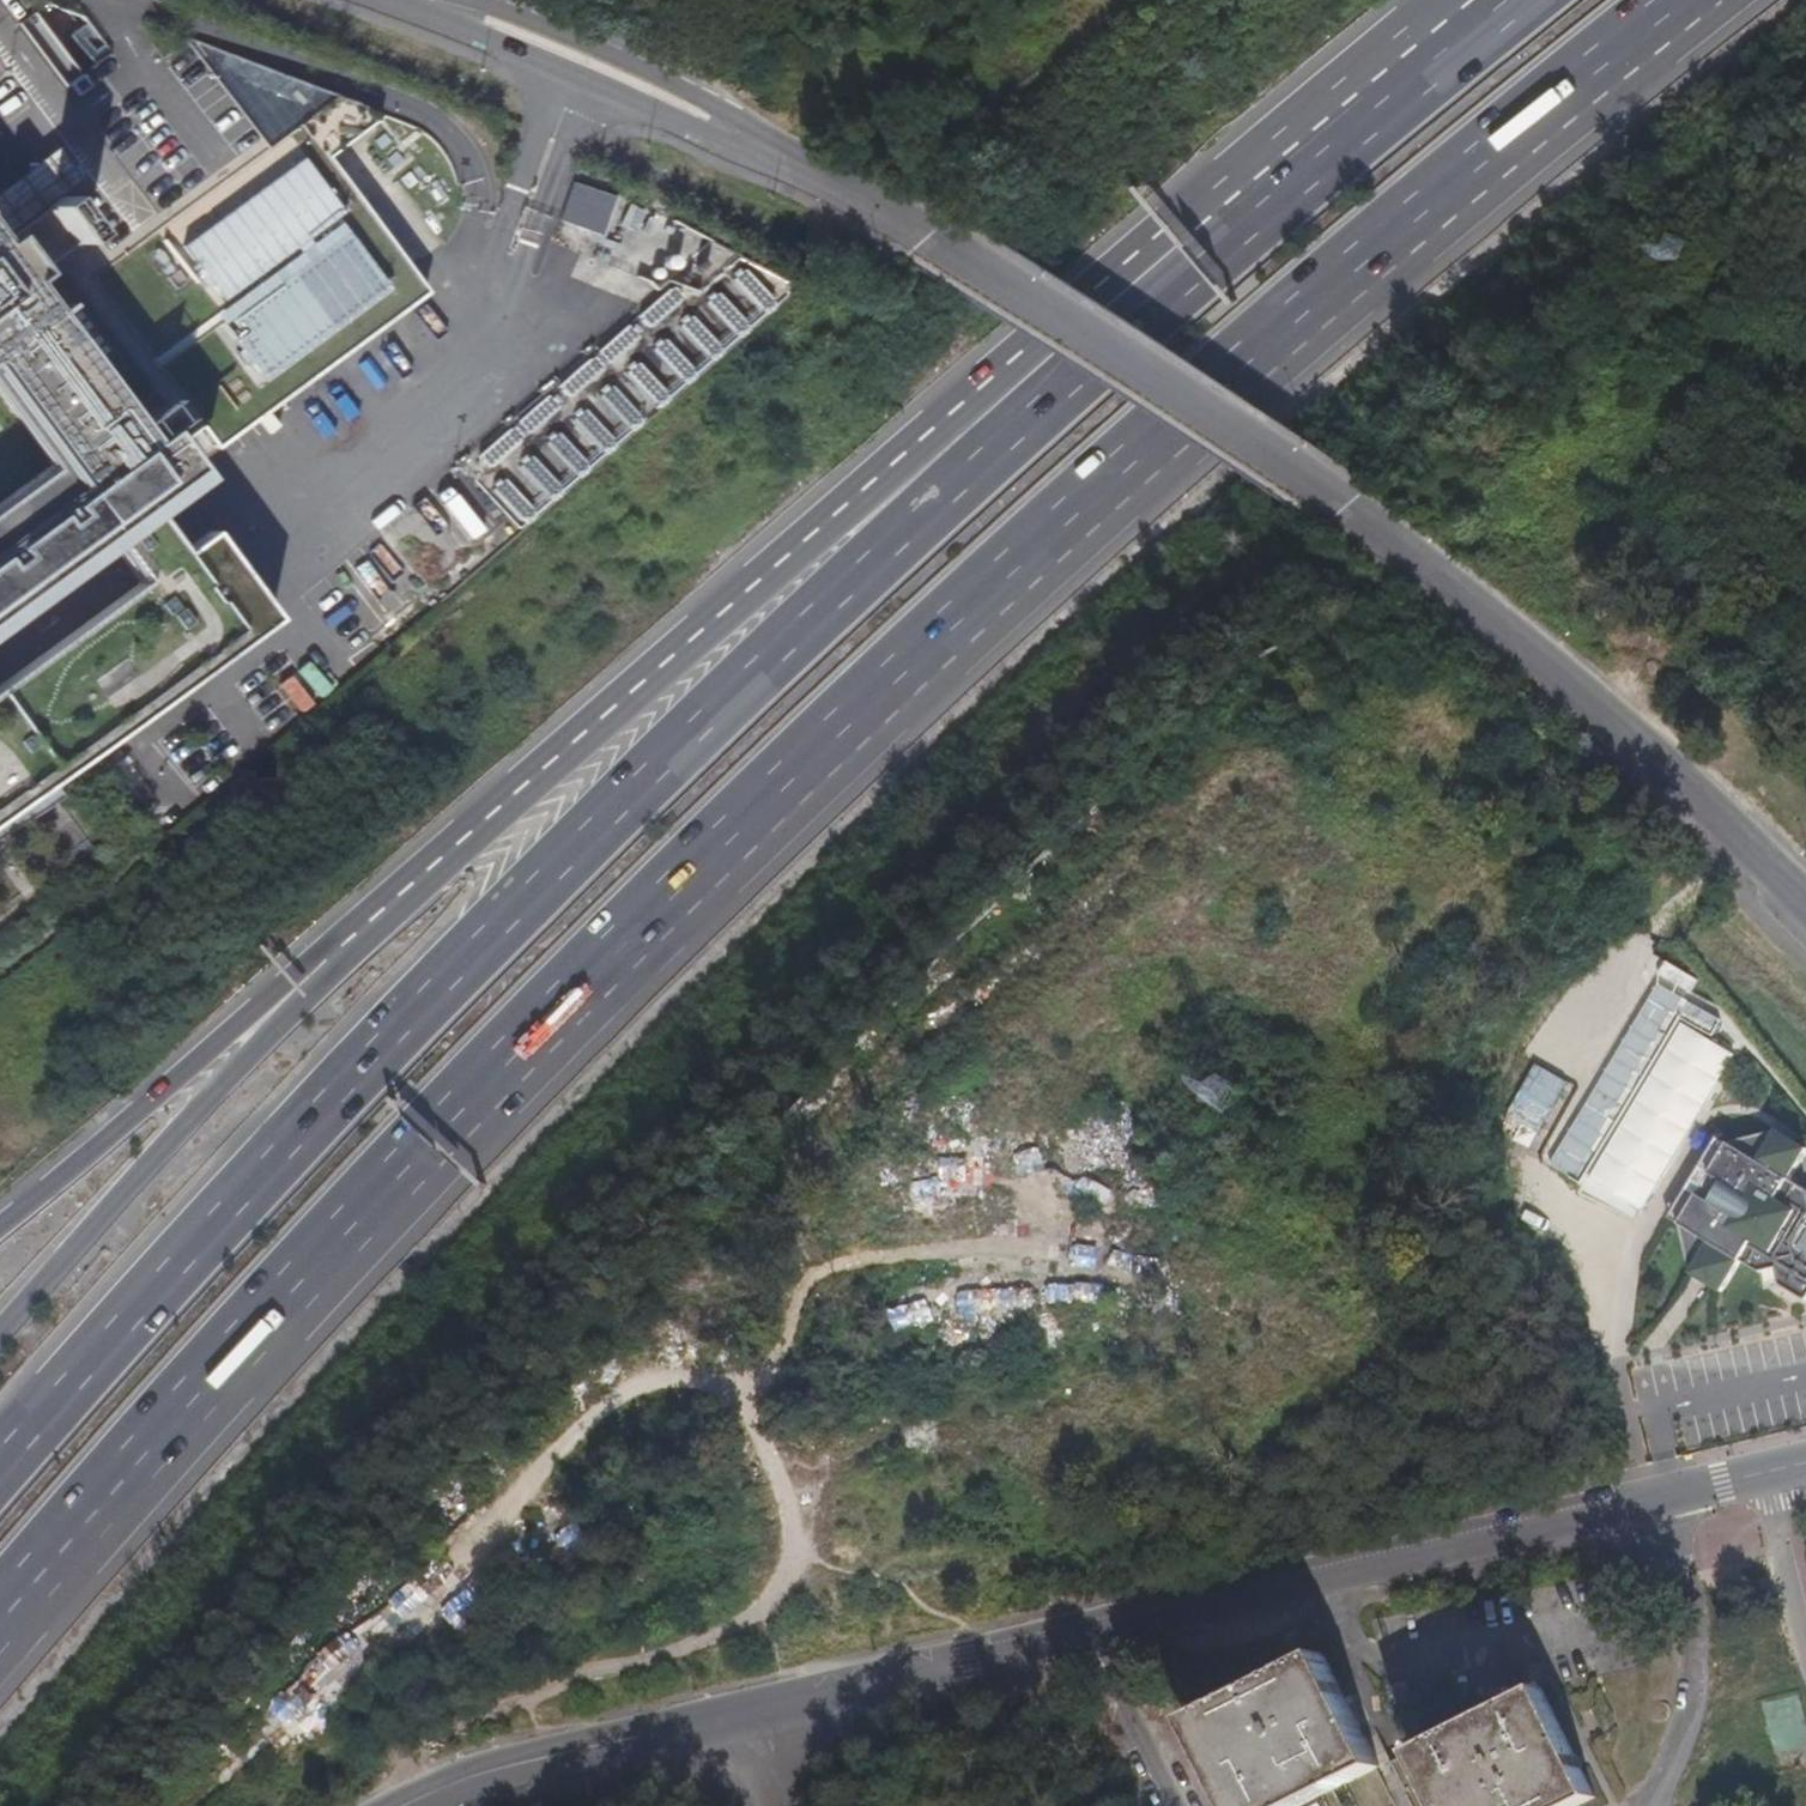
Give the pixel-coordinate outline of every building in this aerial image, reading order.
[(48,67),(63,59),(39,13),(23,22),(48,67)] [(75,94),(116,66),(87,25),(73,34),(94,64),(67,83),(75,94)] [(211,443),(425,297),(338,171),(322,167),(326,152),(390,108),(246,70),(244,78),(225,91),(259,140),(287,139),(290,144),(305,148),(308,238),(287,238),(279,270),(278,230),(273,222),(266,247),(250,225),(251,259),(242,266),(238,281),(208,301),(204,316),(188,312),(136,313),(136,330),(157,329),(166,341),(141,342),(211,443)] [(0,188),(0,238),(56,196),(78,180),(54,148),(0,188)] [(573,184),(560,222),(600,237),(613,199),(573,184)] [(272,620),(207,531),(180,551),(150,510),(194,479),(158,431),(142,442),(128,424),(21,280),(84,234),(56,196),(0,238),(0,431),(27,468),(0,488),(0,621),(106,543),(135,584),(0,683),(0,822),(272,620)] [(689,299),(674,282),(463,466),(514,525),(772,300),(736,259),(689,299)] [(128,424),(142,442),(158,431),(174,419),(160,400),(128,424)] [(278,686),(298,712),(310,703),(290,677),(278,686)] [(259,702),(281,727),(292,718),(270,693),(259,702)] [(1656,960),(1648,973),(1681,992),(1689,979),(1656,960)] [(1534,1167),(1565,1186),(1677,999),(1646,980),(1534,1167)] [(1681,1001),(1577,1173),(1630,1205),(1723,1050),(1699,1035),(1709,1018),(1681,1001)] [(1534,1064),(1520,1089),(1551,1106),(1565,1080),(1534,1064)] [(1518,1109),(1496,1145),(1527,1163),(1549,1127),(1518,1109)] [(1722,1294),(1741,1262),(1760,1274),(1777,1269),(1780,1285),(1805,1301),(1805,1190),(1790,1180),(1805,1155),(1805,1148),(1777,1130),(1717,1137),(1668,1218),(1690,1275),(1722,1294)] [(1658,1212),(1668,1218),(1717,1137),(1706,1131),(1658,1212)] [(500,1449),(501,1458),(515,1456),(513,1447),(500,1449)] [(1382,1766),(1324,1652),(1190,1720),(1233,1805),(1303,1805),(1382,1766)] [(1542,1686),(1410,1752),(1437,1805),(1578,1805),(1597,1796),(1542,1686)]
